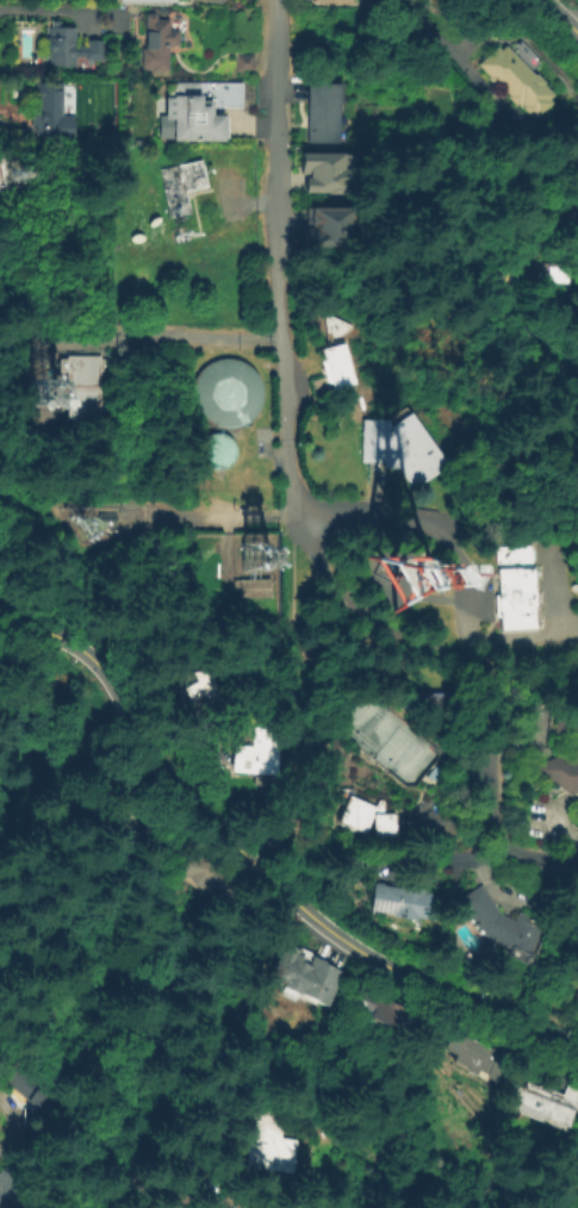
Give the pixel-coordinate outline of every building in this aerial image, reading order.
[(168,70),(141,70),(141,48),(145,48),(145,14),(156,14),(155,19),(170,19),(170,30),(178,30),(178,46),(168,46),(168,70)] [(46,68),(48,57),(42,56),(43,38),(46,38),(48,21),(56,21),(56,27),(74,27),(74,48),(82,48),(82,41),(104,41),(104,62),(83,62),(83,56),(73,56),(73,68),(46,68)] [(254,56),(254,73),(234,73),(234,56),(254,56)] [(56,142),(30,142),(31,79),(57,80),(57,113),(73,114),(72,135),(56,135),(56,142)] [(341,142),(307,141),(310,81),(343,82),(341,142)] [(228,141),(157,141),(157,116),(166,116),(166,82),(243,82),(243,107),(216,107),(216,114),(228,114),(228,141)] [(303,192),(303,176),(306,176),(306,172),(298,170),(298,151),(352,151),(350,181),(342,180),(342,193),(303,192)] [(191,213),(168,218),(156,169),(201,157),(209,187),(186,192),(191,213)] [(303,249),(304,205),(350,206),(349,250),(303,249)] [(549,261),(577,261),(577,292),(576,292),(576,284),(548,284),(549,261)] [(340,336),(343,345),(347,343),(360,385),(336,393),(332,384),(328,385),(321,362),(327,361),(322,345),(330,343),(327,332),(325,316),(355,326),(340,336)] [(106,419),(72,421),(72,374),(63,374),(63,360),(72,360),(72,355),(105,355),(106,419)] [(230,429),(243,425),(254,417),(261,405),(262,392),(259,379),(251,368),(240,361),(225,359),(212,362),(201,371),(195,382),(193,396),(197,409),(205,419),(217,426),(230,429)] [(393,428),(417,412),(453,466),(415,491),(400,469),(386,468),(386,463),(361,462),(363,419),(393,421),(393,428)] [(219,472),(226,469),(231,466),(236,460),(237,453),(235,446),(231,440),(225,436),(218,435),(211,436),(205,441),(201,447),(200,454),(201,461),(206,466),(212,471),(219,472)] [(118,513),(117,527),(98,527),(98,513),(118,513)] [(539,630),(499,631),(497,548),(536,547),(539,630)] [(272,599),(242,600),(241,591),(235,591),(234,580),(271,579),(272,599)] [(194,723),(172,683),(206,665),(229,705),(194,723)] [(573,692),(577,694),(577,792),(568,796),(535,767),(564,756),(565,734),(553,733),(555,706),(572,708),(573,692)] [(276,776),(235,773),(237,739),(279,741),(276,776)] [(374,821),(366,836),(338,822),(352,797),(375,809),(374,799),(383,799),(384,814),(396,814),(397,839),(375,840),(374,821)] [(434,922),(372,911),(377,882),(440,892),(434,922)] [(499,915),(514,921),(517,911),(547,922),(534,954),(484,935),(459,898),(479,885),(499,915)] [(332,1007),(274,982),(288,948),(347,972),(332,1007)] [(410,1035),(353,1010),(366,983),(422,1008),(410,1035)] [(508,1088),(483,1073),(479,1081),(454,1066),(459,1057),(443,1048),(455,1028),(521,1065),(508,1088)] [(46,1119),(0,1081),(0,1076),(17,1056),(67,1095),(46,1119)] [(567,1086),(577,1091),(577,1129),(576,1135),(516,1113),(528,1082),(564,1096),(567,1086)] [(294,1176),(246,1164),(257,1110),(287,1117),(284,1135),(303,1139),(294,1176)] [(17,1198),(0,1206),(0,1171),(5,1169),(17,1198)]
